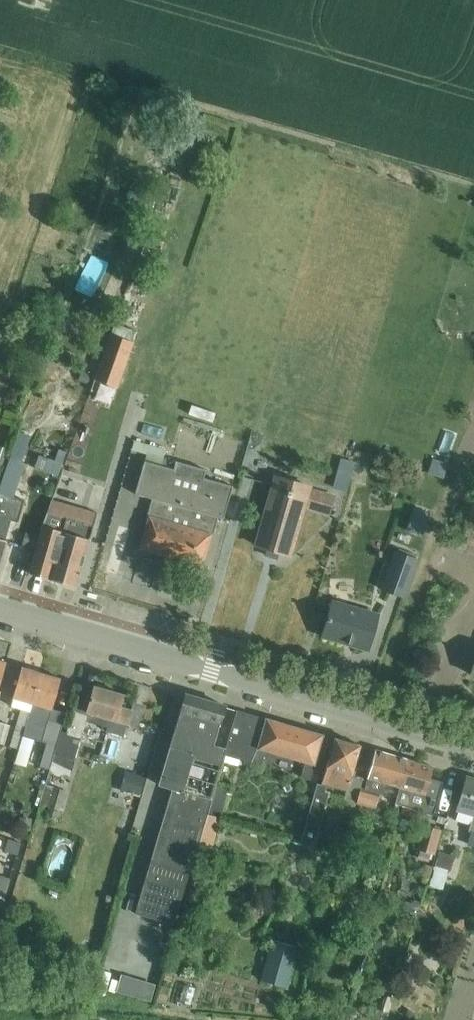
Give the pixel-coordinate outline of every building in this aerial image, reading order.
[(110,335),(94,380),(117,388),(133,343),(110,335)] [(2,473),(9,450),(0,447),(0,472),(2,473)] [(222,520),(232,486),(203,478),(205,470),(175,461),(173,469),(144,461),(134,494),(151,499),(146,517),(148,518),(139,548),(201,566),(210,536),(212,536),(217,518),(222,520)] [(19,510),(22,501),(11,497),(19,474),(12,472),(14,465),(7,463),(0,483),(0,560),(5,541),(4,540),(10,519),(16,521),(19,510)] [(337,483),(349,484),(351,471),(339,470),(337,483)] [(265,555),(266,555),(277,558),(278,552),(289,555),(303,507),(328,514),(333,496),(308,489),(309,487),(275,477),(256,545),(267,548),(265,555)] [(37,541),(28,573),(75,586),(88,540),(92,526),(96,513),(69,505),(50,500),(43,526),(42,526),(38,541),(37,541)] [(381,589),(404,597),(417,560),(395,552),(381,589)] [(378,615),(332,602),(322,636),(368,649),(378,615)] [(17,724),(10,747),(18,749),(22,736),(25,726),(41,673),(21,667),(12,698),(14,698),(11,707),(21,709),(17,724)] [(25,726),(22,736),(46,743),(39,767),(50,770),(60,737),(48,734),(47,733),(50,725),(46,724),(50,709),(51,709),(60,679),(41,673),(25,726)] [(50,770),(49,773),(69,779),(80,739),(85,722),(108,728),(106,732),(123,737),(126,725),(137,728),(144,706),(134,702),(131,711),(130,711),(120,708),(123,695),(94,687),(92,693),(78,689),(66,734),(61,732),(60,737),(50,770)] [(224,755),(226,749),(213,745),(224,706),(186,695),(159,785),(173,789),(134,913),(174,925),(207,813),(215,783),(224,755)] [(50,725),(47,733),(48,734),(60,737),(61,732),(67,714),(54,710),(50,725)] [(237,710),(226,749),(224,755),(253,763),(261,765),(266,750),(306,762),(301,777),(310,780),(324,735),(266,718),(266,719),(237,710)] [(3,745),(9,726),(0,723),(0,744),(3,745)] [(315,842),(318,832),(329,794),(325,793),(327,785),(347,790),(360,746),(334,739),(321,786),(317,784),(300,843),(310,845),(315,842)] [(387,784),(399,787),(407,760),(375,750),(364,789),(359,788),(355,803),(375,809),(379,795),(384,796),(387,784)] [(407,760),(399,787),(395,804),(433,814),(442,782),(429,778),(432,767),(407,760)] [(144,776),(129,771),(123,792),(138,796),(144,776)] [(467,833),(473,835),(473,780),(466,777),(456,810),(458,811),(455,821),(469,825),(467,833)] [(207,813),(196,850),(210,854),(221,817),(229,787),(215,783),(207,813)] [(63,811),(69,792),(48,785),(41,807),(47,808),(44,816),(52,819),(51,822),(55,823),(57,820),(58,820),(61,810),(63,811)] [(431,854),(434,855),(441,829),(423,824),(416,850),(419,851),(431,854)] [(9,840),(5,852),(17,855),(21,843),(9,840)] [(431,854),(419,851),(416,859),(428,863),(431,854)] [(448,887),(453,866),(431,861),(427,883),(448,887)] [(11,879),(0,876),(0,889),(7,891),(11,879)] [(272,939),(266,964),(262,980),(288,987),(299,946),(272,939)] [(156,997),(159,976),(123,972),(121,992),(156,997)] [(186,984),(181,998),(197,1004),(202,990),(186,984)]
